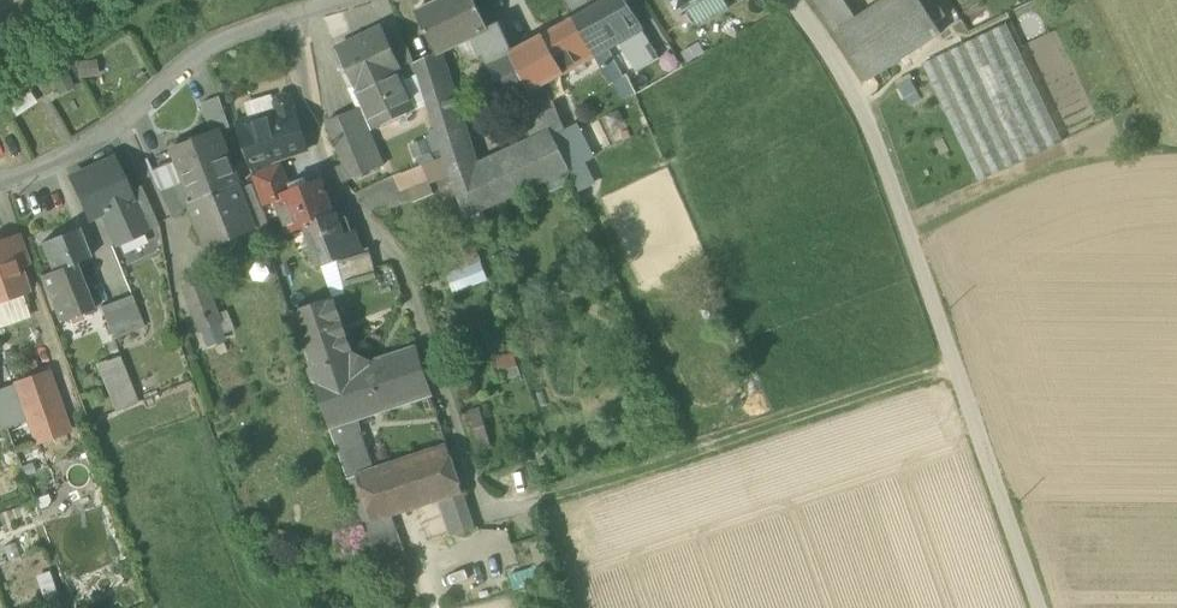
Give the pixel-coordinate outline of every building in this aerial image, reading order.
[(474,36),(488,30),(488,29),(474,0),(440,0),(416,11),(436,54),(458,44),(474,36)] [(573,20),(585,41),(584,41),(592,56),(606,48),(618,41),(641,29),(624,0),(608,0),(573,20)] [(681,12),(687,9),(701,0),(674,0),(681,12)] [(687,9),(698,27),(729,8),(724,0),(701,0),(687,9)] [(836,31),(857,19),(845,0),(816,0),(836,31)] [(857,19),(836,31),(867,81),(941,33),(935,23),(945,17),(935,0),(885,0),(857,19)] [(573,20),(542,36),(562,72),(566,70),(570,77),(581,71),(577,65),(592,56),(584,41),(585,41),(573,20)] [(498,24),(488,29),(488,30),(474,36),(483,54),(503,97),(522,88),(527,86),(512,52),(498,24)] [(922,64),(978,182),(1063,141),(1007,24),(922,64)] [(337,48),(357,89),(382,77),(384,79),(397,73),(401,72),(402,71),(392,50),(381,28),(337,48)] [(618,41),(636,70),(659,58),(641,29),(618,41)] [(483,54),(474,36),(458,44),(466,62),(483,54)] [(542,36),(526,44),(546,81),(562,72),(542,36)] [(401,72),(404,79),(418,73),(414,63),(406,43),(392,50),(402,71),(401,72)] [(526,44),(512,52),(527,86),(529,90),(546,81),(526,44)] [(592,56),(609,84),(614,82),(623,76),(606,48),(592,56)] [(445,79),(436,54),(414,63),(418,73),(422,89),(445,79)] [(77,77),(97,77),(97,60),(77,61),(77,77)] [(65,70),(51,80),(61,95),(75,85),(65,70)] [(397,73),(412,106),(425,100),(422,89),(418,73),(404,79),(401,72),(397,73)] [(357,89),(366,111),(388,101),(394,114),(412,106),(397,73),(384,79),(382,77),(357,89)] [(614,82),(621,99),(634,94),(626,76),(614,82)] [(464,215),(487,204),(474,166),(445,79),(422,89),(425,100),(443,156),(446,167),(449,175),(455,191),(464,215)] [(532,141),(526,144),(540,180),(543,179),(567,168),(567,169),(581,163),(564,129),(563,127),(546,81),(529,90),(527,86),(522,88),(538,128),(528,133),(532,141)] [(9,104),(17,115),(37,102),(29,90),(9,104)] [(244,103),(249,120),(275,111),(269,95),(244,103)] [(200,104),(212,134),(218,131),(229,127),(218,96),(200,104)] [(372,124),(394,114),(388,101),(366,111),(372,124)] [(236,124),(252,174),(273,166),(271,160),(275,159),(307,148),(293,105),(275,111),(249,120),(236,124)] [(337,166),(344,182),(382,166),(358,107),(327,121),(344,163),(337,166)] [(564,129),(581,163),(585,161),(594,157),(577,123),(564,129)] [(182,182),(191,204),(235,185),(238,183),(218,131),(212,134),(169,150),(174,162),(182,182)] [(526,144),(474,166),(487,204),(540,180),(526,144)] [(443,156),(422,165),(428,180),(429,183),(434,180),(449,175),(446,167),(443,156)] [(102,211),(117,244),(145,231),(127,192),(113,160),(71,179),(89,217),(102,211)] [(581,163),(567,169),(573,181),(578,190),(595,182),(585,161),(581,163)] [(159,191),(182,182),(174,162),(150,172),(159,191)] [(252,174),(263,206),(276,201),(274,197),(291,190),(281,163),(273,166),(252,174)] [(422,165),(394,177),(400,191),(408,188),(428,180),(422,165)] [(567,169),(567,168),(543,179),(549,192),(573,181),(567,169)] [(434,180),(440,197),(455,191),(449,175),(434,180)] [(288,233),(305,226),(305,225),(332,214),(319,180),(291,190),(274,197),(276,201),(288,233)] [(429,183),(428,180),(408,188),(414,202),(434,193),(429,183)] [(159,191),(170,217),(191,204),(182,182),(159,191)] [(236,189),(253,230),(268,223),(252,183),(236,189)] [(236,189),(235,185),(191,204),(208,249),(211,248),(208,242),(248,225),(250,231),(253,230),(236,189)] [(127,192),(145,231),(158,225),(140,186),(127,192)] [(359,251),(351,231),(343,234),(337,216),(336,213),(332,214),(305,225),(305,226),(320,267),(322,266),(336,261),(359,252),(359,251)] [(340,215),(337,216),(343,234),(351,231),(346,217),(340,215)] [(208,242),(211,248),(250,231),(248,225),(208,242)] [(41,244),(52,272),(53,273),(75,264),(90,258),(78,229),(41,244)] [(446,244),(455,269),(480,261),(471,235),(446,244)] [(20,236),(7,241),(16,266),(29,261),(20,236)] [(22,293),(25,292),(16,266),(7,241),(0,243),(0,301),(22,293)] [(336,261),(343,288),(343,287),(376,278),(368,247),(359,251),(359,252),(336,261)] [(343,288),(336,261),(322,266),(333,297),(345,293),(343,287),(343,288)] [(480,261),(446,273),(453,292),(487,280),(480,261)] [(93,310),(75,264),(53,273),(52,272),(40,276),(59,323),(93,310)] [(182,286),(198,331),(201,330),(221,323),(223,322),(219,313),(206,277),(182,286)] [(0,301),(0,328),(31,317),(22,293),(0,301)] [(101,307),(113,339),(145,327),(132,295),(101,307)] [(293,311),(311,367),(351,353),(333,298),(293,311)] [(219,313),(223,322),(221,323),(225,333),(235,329),(228,310),(219,313)] [(225,333),(221,323),(201,330),(207,347),(227,340),(225,333)] [(351,354),(351,353),(311,367),(309,368),(347,479),(371,471),(358,435),(355,418),(430,394),(415,348),(369,363),(351,354)] [(493,359),(502,381),(519,374),(511,352),(493,359)] [(97,365),(116,411),(138,402),(119,356),(97,365)] [(47,372),(13,384),(26,421),(29,430),(63,418),(47,372)] [(26,421),(13,384),(0,389),(0,410),(1,411),(0,411),(0,428),(1,430),(26,421)] [(468,410),(474,429),(485,426),(479,407),(468,410)] [(63,418),(29,430),(34,443),(69,431),(63,418)] [(491,446),(485,426),(474,429),(480,449),(491,446)] [(392,516),(443,499),(461,493),(462,493),(447,447),(371,471),(347,479),(363,525),(392,516)] [(473,527),(461,493),(443,499),(455,533),(473,527)] [(363,525),(375,558),(404,550),(397,532),(392,516),(363,525)] [(36,575),(44,598),(57,593),(49,571),(36,575)]
